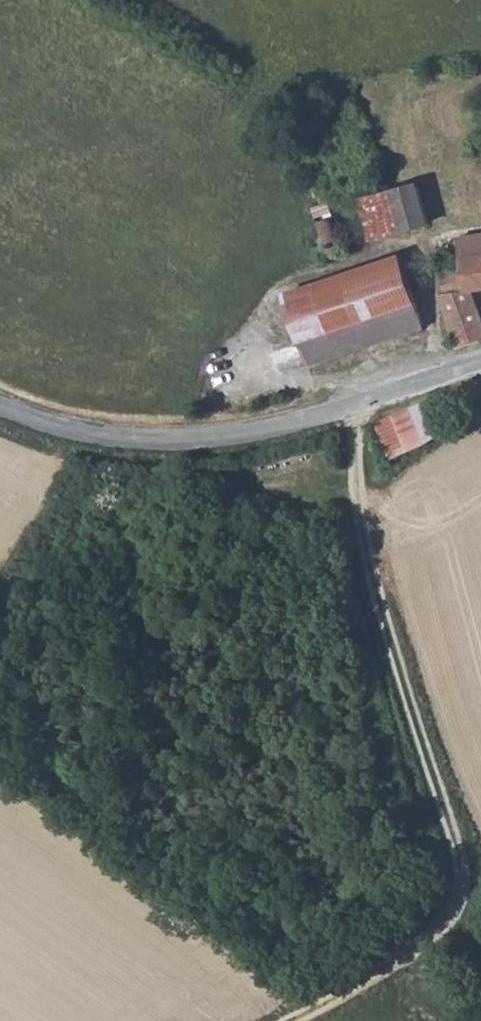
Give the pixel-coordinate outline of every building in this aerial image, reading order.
[(430,177),(405,181),(409,224),(435,220),(430,177)] [(405,181),(382,183),(390,225),(409,224),(405,181)] [(390,225),(382,183),(378,184),(383,227),(390,225)] [(353,200),(334,202),(338,239),(358,237),(353,200)] [(463,234),(467,261),(444,265),(446,290),(440,291),(442,304),(480,306),(478,288),(480,287),(480,232),(463,234)] [(413,254),(295,270),(301,307),(418,291),(413,254)] [(418,291),(301,307),(305,336),(421,320),(418,291)] [(442,304),(445,324),(449,349),(480,338),(480,312),(480,306),(442,304)] [(450,442),(438,402),(380,420),(391,459),(450,442)]
